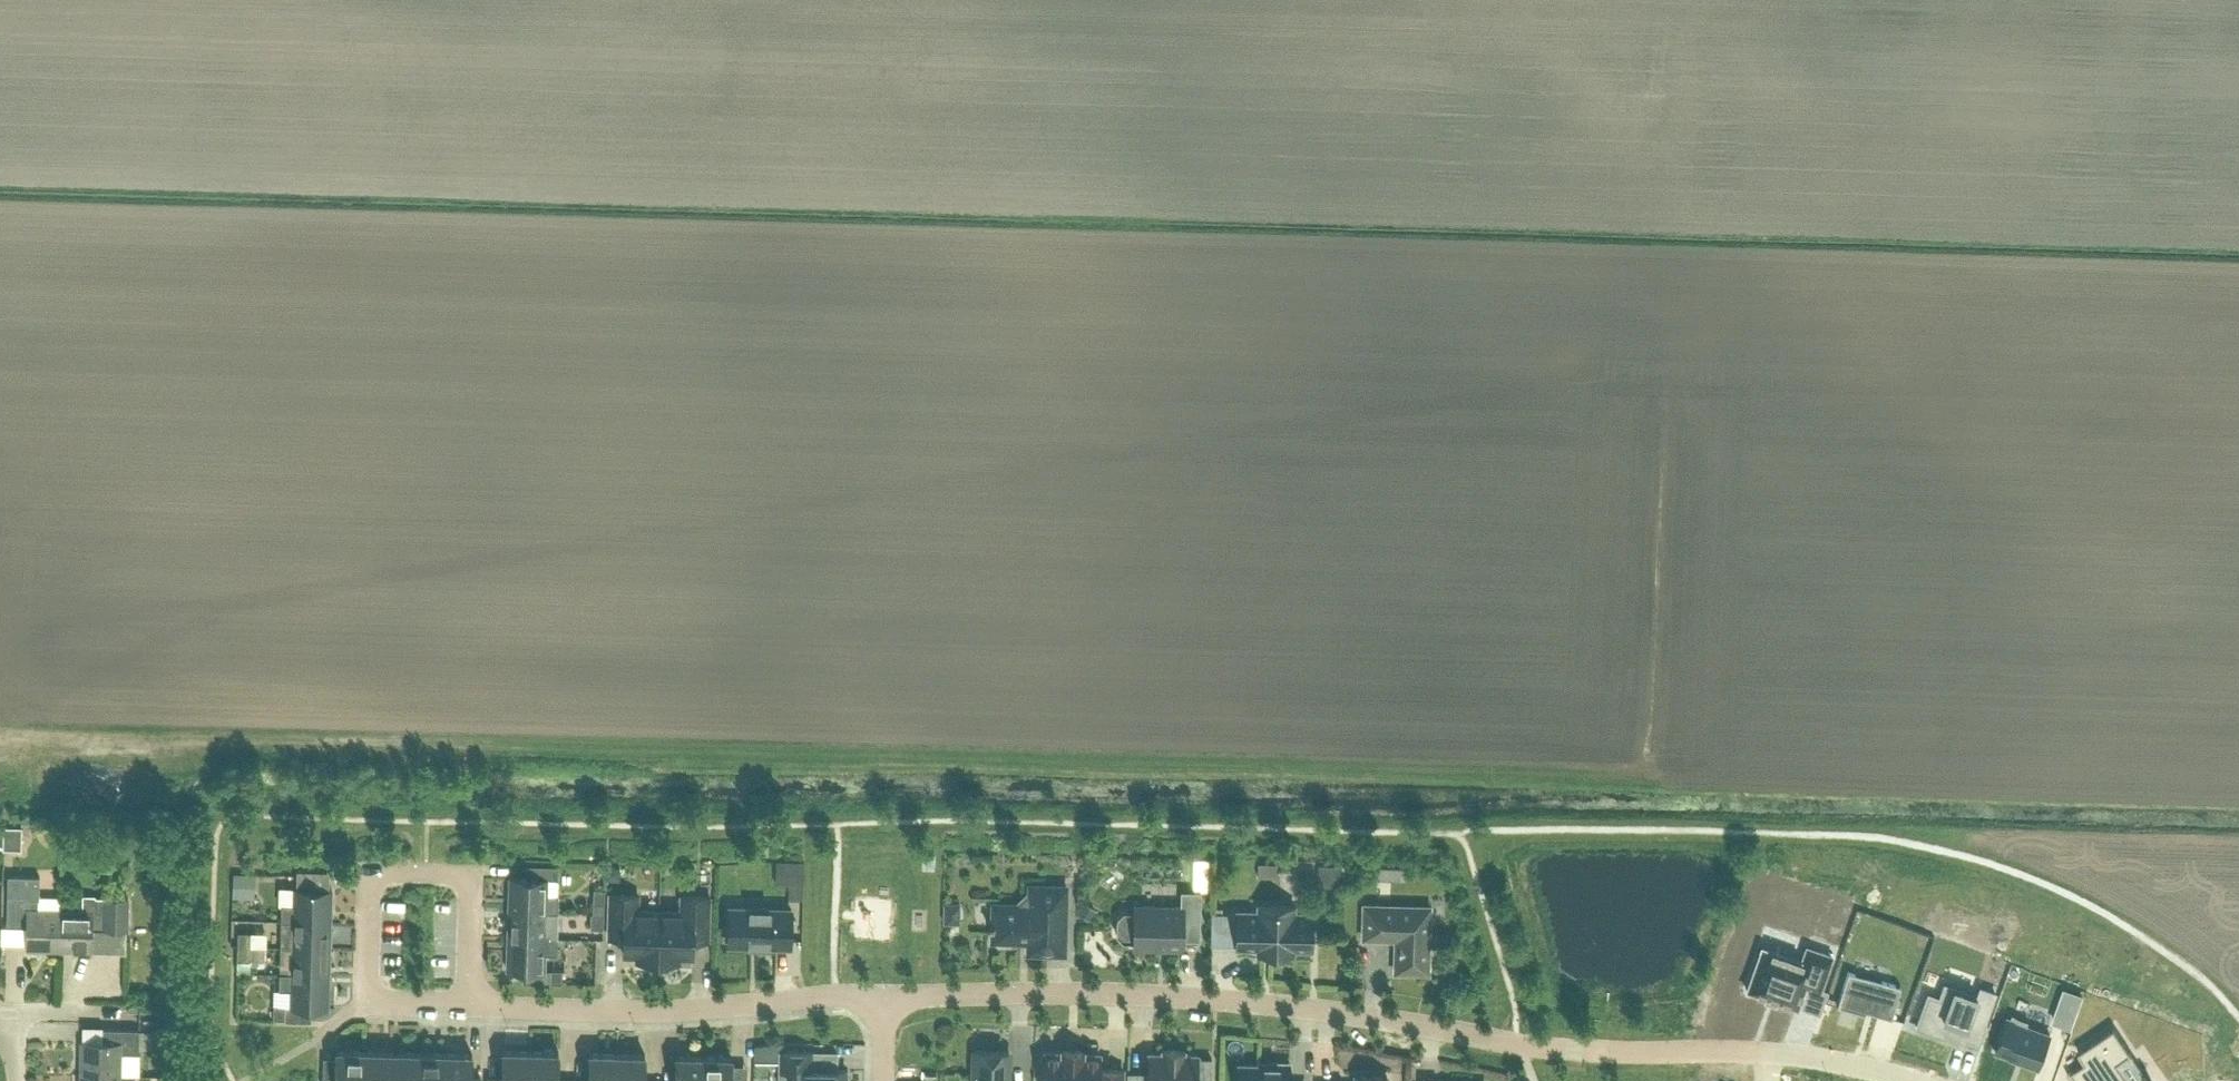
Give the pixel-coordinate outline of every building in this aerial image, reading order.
[(22,827),(3,826),(3,848),(21,849),(22,827)] [(775,883),(803,884),(803,861),(775,860),(775,883)] [(234,873),(233,895),(256,896),(256,874),(234,873)] [(7,926),(15,926),(27,926),(26,948),(59,949),(60,909),(38,908),(39,876),(8,875),(7,926)] [(547,910),(547,911),(558,912),(559,895),(547,895),(547,878),(509,877),(508,909),(547,910)] [(1028,951),(1047,952),(1064,952),(1066,886),(1030,885),(1029,897),(1024,897),(1017,904),(993,903),(992,923),(989,923),(989,927),(992,927),(992,939),(995,939),(998,943),(1012,943),(1015,940),(1028,940),(1028,951)] [(593,912),(604,912),(604,887),(593,887),(593,912)] [(293,920),(331,921),(332,889),(293,888),(293,904),(281,904),(281,920),(293,921),(293,920)] [(1134,910),(1123,910),(1116,916),(1115,934),(1122,941),(1133,941),(1133,947),(1182,948),(1182,939),(1199,939),(1200,890),(1180,890),(1180,905),(1134,904),(1134,910)] [(39,893),(39,904),(62,904),(62,893),(39,893)] [(658,960),(659,911),(637,910),(638,894),(610,893),(608,936),(624,937),(623,954),(636,955),(636,959),(658,960)] [(60,909),(59,949),(91,950),(91,928),(126,929),(127,897),(95,896),(95,894),(78,894),(78,909),(60,909)] [(659,911),(658,960),(679,961),(679,956),(692,956),(692,938),(708,939),(709,896),(681,895),(680,911),(659,911)] [(1258,951),(1292,952),(1292,947),(1311,947),(1312,913),(1293,912),(1293,905),(1259,904),(1259,912),(1237,911),(1236,945),(1258,946),(1258,951)] [(1395,938),(1395,971),(1428,971),(1429,906),(1364,904),(1363,937),(1395,938)] [(728,907),(727,943),(790,945),(791,909),(728,907)] [(508,909),(507,936),(546,937),(546,936),(547,911),(547,910),(508,909)] [(604,912),(593,912),(591,912),(590,926),(603,927),(604,912)] [(388,934),(406,935),(407,920),(388,919),(388,934)] [(330,948),(331,921),(293,920),(293,921),(292,947),(330,948)] [(251,961),(266,962),(267,930),(252,929),(251,961)] [(238,931),(237,945),(251,945),(251,931),(238,931)] [(546,937),(507,936),(506,968),(545,969),(545,953),(557,953),(557,937),(546,936),(546,937)] [(250,960),(251,945),(237,945),(237,959),(250,960)] [(1746,987),(1746,988),(1747,989),(1747,988),(1795,1005),(1795,1006),(1797,1007),(1798,1005),(1797,1005),(1798,1003),(1804,985),(1819,990),(1819,988),(1831,955),(1806,946),(1801,960),(1762,947),(1763,946),(1761,945),(1760,947),(1761,947),(1747,987),(1746,987)] [(292,947),(291,972),(291,973),(329,974),(330,948),(292,947)] [(551,968),(550,982),(561,982),(562,969),(551,968)] [(1847,970),(1837,1005),(1864,1013),(1865,1010),(1891,1017),(1900,985),(1847,970)] [(328,1006),(329,974),(291,973),(291,972),(279,972),(279,989),(291,989),(290,1005),(328,1006)] [(1928,994),(1916,1027),(1956,1042),(1962,1026),(1966,1027),(1969,1018),(1984,1023),(1995,992),(1980,987),(1976,996),(1945,985),(1940,999),(1928,994)] [(274,1004),(273,1018),(287,1019),(287,1005),(274,1004)] [(2005,1018),(1994,1050),(2039,1066),(2051,1034),(2026,1025),(2027,1021),(2011,1015),(2010,1019),(2005,1018)] [(2071,1070),(2078,1080),(2079,1080),(2152,1080),(2150,1079),(2152,1077),(2146,1069),(2144,1070),(2114,1026),(2078,1050),(2085,1060),(2071,1070)] [(80,1073),(120,1074),(121,1053),(139,1054),(139,1030),(103,1029),(103,1041),(81,1041),(80,1073)] [(152,1030),(151,1048),(182,1048),(183,1030),(152,1030)] [(364,1050),(336,1049),(336,1080),(363,1080),(364,1050)] [(531,1050),(503,1049),(502,1080),(530,1080),(531,1050)] [(1123,1069),(1099,1069),(1099,1053),(1082,1053),(1082,1050),(1062,1049),(1062,1052),(1045,1052),(1045,1077),(1042,1077),(1042,1080),(1122,1080),(1123,1069)] [(1198,1054),(1184,1054),(1184,1051),(1184,1050),(1162,1049),(1162,1050),(1162,1053),(1149,1053),(1148,1074),(1128,1073),(1128,1080),(1197,1080),(1198,1054)] [(391,1051),(364,1050),(363,1080),(390,1080),(391,1051)] [(531,1050),(530,1080),(557,1080),(558,1051),(531,1050)] [(846,1069),(812,1068),(812,1051),(780,1050),(779,1080),(846,1080),(846,1069)] [(973,1080),(1007,1080),(1008,1051),(974,1050),(973,1080)] [(418,1051),(391,1051),(390,1080),(417,1080),(418,1051)] [(444,1052),(418,1051),(417,1080),(443,1080),(444,1052)] [(444,1052),(443,1080),(471,1080),(472,1053),(444,1052)] [(617,1053),(590,1052),(589,1080),(616,1080),(617,1053)] [(617,1053),(616,1080),(644,1080),(645,1053),(617,1053)] [(704,1055),(676,1054),(675,1080),(703,1080),(704,1055)] [(703,1080),(730,1080),(731,1056),(704,1055),(703,1080)] [(1238,1080),(1289,1080),(1289,1062),(1268,1061),(1268,1064),(1239,1063),(1238,1080)]
